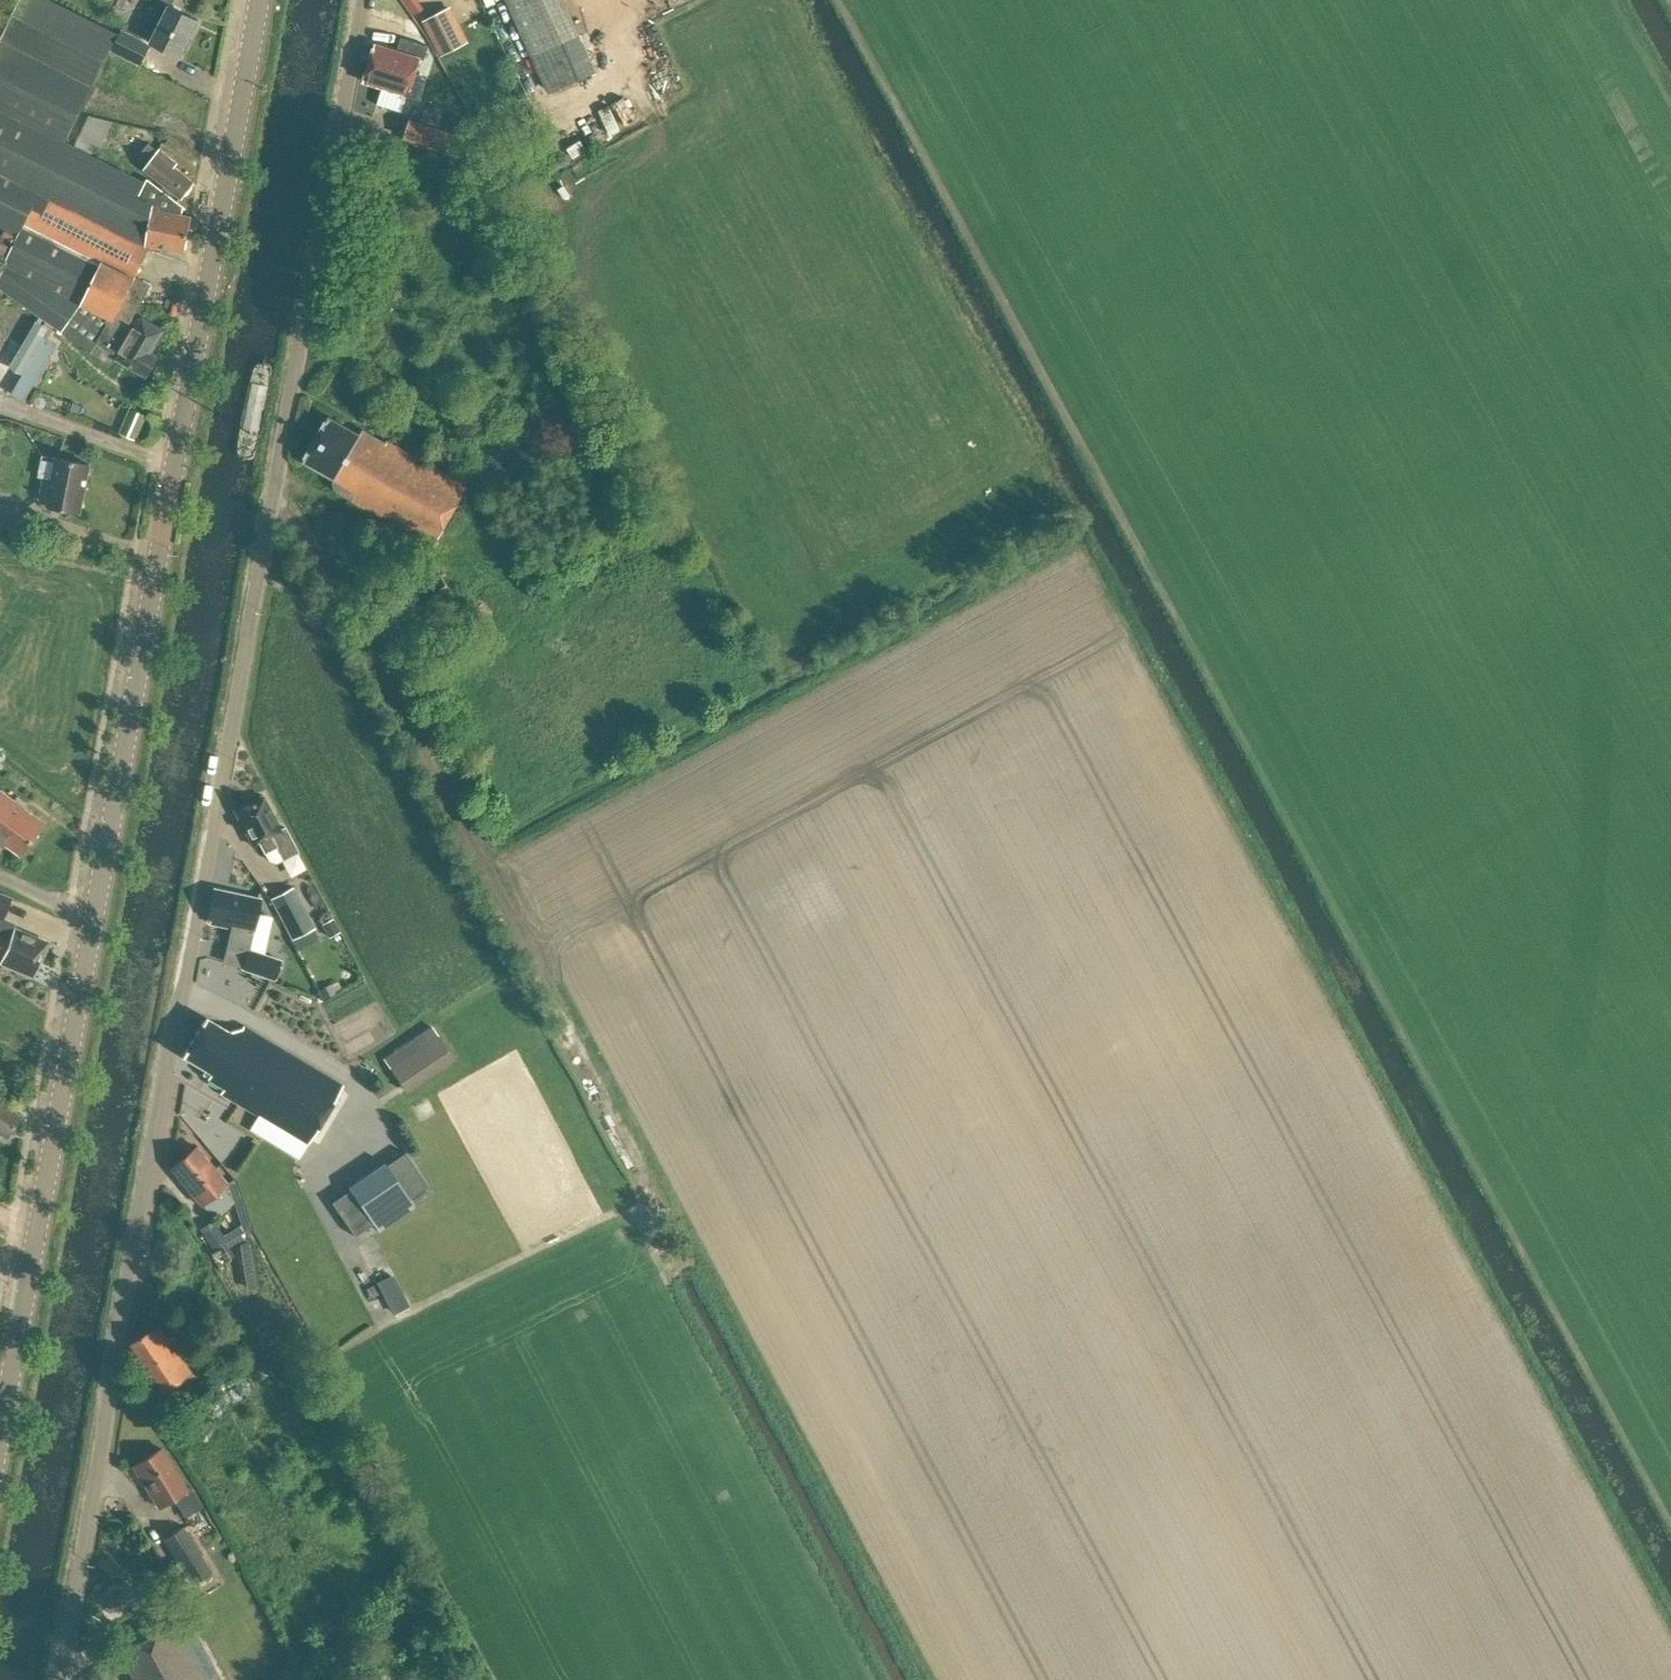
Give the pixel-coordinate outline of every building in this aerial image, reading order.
[(58,0),(0,0),(0,286),(62,331),(110,366),(117,356),(148,375),(159,357),(150,353),(163,331),(135,315),(150,285),(136,278),(150,249),(151,249),(151,247),(185,253),(192,218),(183,216),(184,209),(186,210),(187,209),(179,202),(147,179),(144,183),(65,142),(119,32),(58,0)] [(199,21),(172,7),(175,0),(158,0),(146,23),(158,30),(152,43),(180,58),(199,21)] [(564,0),(506,0),(532,58),(580,37),(564,0)] [(465,42),(448,9),(425,21),(442,54),(465,42)] [(112,51),(141,66),(152,44),(123,30),(112,51)] [(415,110),(422,72),(417,71),(421,51),(389,46),(386,66),(368,63),(361,101),(415,110)] [(541,86),(548,105),(572,97),(565,77),(541,86)] [(101,153),(114,121),(92,112),(79,144),(101,153)] [(444,155),(449,141),(451,136),(409,122),(402,141),(444,155)] [(182,199),(194,183),(176,167),(178,164),(160,150),(158,152),(149,145),(142,155),(151,162),(145,169),(182,199)] [(36,322),(9,368),(22,376),(10,394),(24,402),(57,345),(44,338),(49,329),(36,322)] [(121,434),(137,441),(148,416),(132,409),(121,434)] [(434,548),(468,487),(388,441),(386,443),(363,430),(360,435),(329,417),(304,462),(335,480),(334,484),(335,489),(338,492),(353,501),(353,500),(434,548)] [(81,513),(90,465),(58,458),(53,482),(45,480),(41,499),(49,501),(48,506),(81,513)] [(41,825),(22,810),(22,809),(24,807),(14,799),(12,802),(0,793),(0,847),(3,843),(19,854),(41,825)] [(283,861),(298,853),(284,828),(281,830),(274,817),(272,818),(261,798),(236,811),(245,827),(243,829),(252,846),(259,843),(264,854),(276,848),(283,861)] [(268,896),(291,940),(313,929),(290,885),(268,896)] [(214,889),(212,897),(208,919),(211,920),(210,924),(253,933),(260,900),(214,889)] [(1,959),(0,961),(0,962),(32,976),(40,958),(42,959),(48,945),(23,934),(24,932),(5,925),(7,922),(1,920),(10,899),(0,895),(0,958),(1,959)] [(339,932),(332,919),(322,925),(329,937),(339,932)] [(239,966),(274,979),(281,961),(245,948),(239,966)] [(297,1162),(343,1086),(243,1026),(241,1029),(229,1031),(228,1031),(228,1032),(205,1018),(182,1056),(210,1073),(207,1078),(223,1088),(220,1093),(258,1116),(251,1128),(263,1135),(260,1140),(297,1162)] [(406,1096),(454,1064),(431,1028),(382,1060),(406,1096)] [(5,1137),(19,1116),(0,1103),(0,1134),(5,1137)] [(201,1206),(227,1185),(196,1147),(170,1168),(201,1206)] [(384,1166),(349,1189),(379,1233),(415,1209),(384,1166)] [(214,1250),(225,1242),(212,1221),(200,1228),(214,1250)] [(396,1270),(379,1278),(394,1312),(411,1304),(396,1270)] [(152,1399),(191,1374),(158,1324),(129,1344),(133,1349),(126,1354),(137,1371),(135,1373),(152,1399)] [(184,1518),(202,1506),(190,1487),(186,1489),(161,1449),(133,1466),(159,1508),(173,1499),(184,1518)] [(191,1587),(212,1574),(183,1528),(162,1541),(191,1587)] [(191,1626),(178,1633),(173,1623),(120,1653),(133,1677),(128,1679),(220,1679),(191,1626)]
